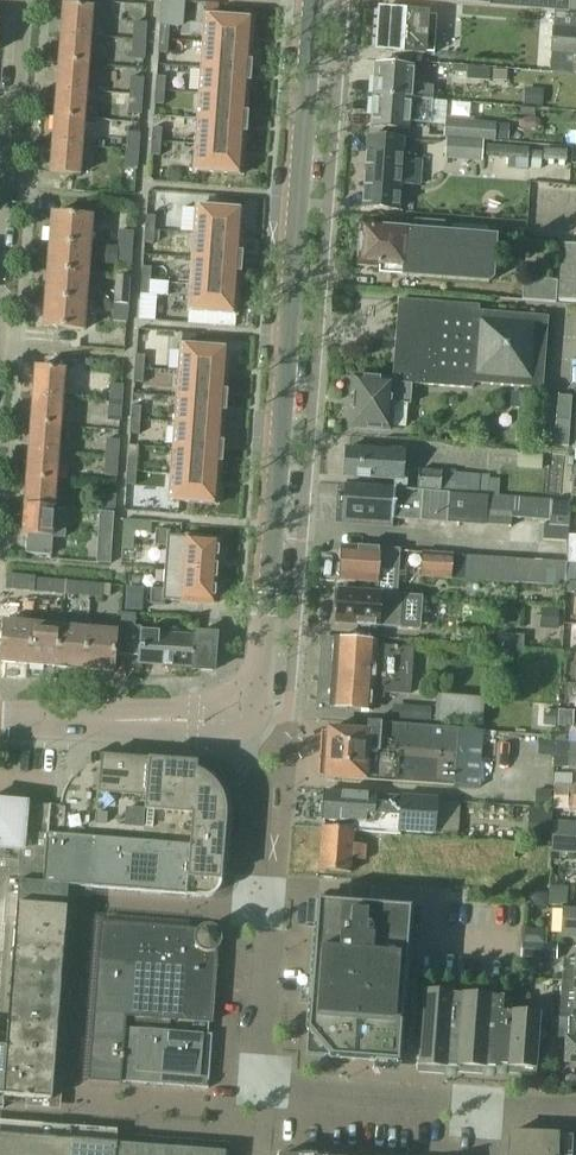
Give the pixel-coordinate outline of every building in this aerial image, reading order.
[(553,10),(575,12),(575,0),(420,0),(553,10)] [(62,6),(60,35),(90,37),(92,8),(62,6)] [(380,10),(377,50),(425,54),(426,40),(427,29),(428,14),(380,10)] [(551,53),(575,54),(574,73),(575,74),(575,15),(559,14),(558,29),(553,29),(551,53)] [(205,16),(203,43),(251,46),(253,20),(205,16)] [(133,23),(132,41),(145,42),(146,23),(133,23)] [(160,26),(159,40),(168,40),(169,27),(160,26)] [(60,35),(58,64),(88,67),(90,37),(60,35)] [(159,40),(158,53),(167,54),(168,40),(159,40)] [(131,59),(144,60),(145,42),(132,41),(131,59)] [(203,43),(201,69),(249,72),(251,46),(203,43)] [(58,64),(56,91),(86,93),(88,67),(58,64)] [(375,65),(373,96),(431,101),(432,88),(411,87),(412,68),(375,65)] [(489,82),(490,70),(467,68),(466,80),(489,82)] [(201,69),(199,94),(247,98),(249,72),(201,69)] [(130,78),(129,96),(141,97),(143,78),(130,78)] [(156,78),(155,91),(164,92),(165,78),(156,78)] [(523,106),(542,107),(543,90),(524,89),(523,106)] [(56,91),(54,118),(83,120),(86,93),(56,91)] [(155,91),(154,105),(163,105),(164,92),(155,91)] [(199,94),(197,121),(245,124),(247,98),(199,94)] [(128,114),(140,115),(141,97),(129,96),(128,114)] [(408,129),(409,123),(430,125),(431,101),(373,96),(371,127),(408,129)] [(54,118),(51,145),(81,147),(83,120),(54,118)] [(445,120),(443,138),(446,138),(446,139),(483,141),(495,142),(496,124),(445,120)] [(197,121),(195,145),(243,149),(245,124),(197,121)] [(152,129),(151,142),(160,143),(161,130),(152,129)] [(127,133),(125,151),(138,152),(139,133),(127,133)] [(368,137),(366,170),(421,174),(422,160),(402,159),(404,140),(368,137)] [(446,139),(445,154),(482,156),(483,141),(446,139)] [(151,142),(150,156),(160,156),(160,143),(151,142)] [(79,175),(81,147),(51,145),(49,172),(79,175)] [(195,145),(193,172),(241,176),(243,149),(195,145)] [(528,149),(487,146),(486,157),(527,160),(528,149)] [(566,150),(544,149),(543,161),(565,162),(566,150)] [(123,170),(136,171),(138,152),(125,151),(123,170)] [(420,185),(421,174),(366,170),(364,207),(399,210),(401,184),(420,185)] [(195,206),(193,233),(241,236),(243,209),(195,206)] [(51,214),(49,242),(90,245),(92,218),(51,214)] [(145,217),(145,230),(154,231),(155,217),(145,217)] [(363,226),(360,264),(403,268),(403,276),(489,282),(493,278),(495,252),(497,227),(415,221),(414,230),(363,226)] [(145,230),(144,244),(153,244),(154,231),(145,230)] [(119,232),(117,249),(131,250),(132,233),(119,232)] [(193,233),(191,259),(240,262),(241,236),(193,233)] [(49,242),(47,271),(88,274),(90,245),(49,242)] [(558,301),(575,302),(575,245),(561,244),(558,301)] [(116,267),(130,268),(131,250),(117,249),(116,267)] [(191,259),(190,285),(238,288),(240,262),(191,259)] [(142,268),(141,282),(150,282),(151,269),(142,268)] [(47,271),(45,299),(85,302),(88,274),(47,271)] [(116,277),(113,304),(127,305),(129,277),(116,277)] [(522,286),(522,298),(521,301),(555,303),(557,282),(555,282),(555,281),(530,280),(522,286)] [(141,282),(140,295),(149,296),(150,282),(141,282)] [(190,285),(188,312),(236,316),(238,288),(190,285)] [(83,330),(85,302),(45,299),(43,327),(83,330)] [(347,413),(346,420),(351,422),(350,427),(389,430),(390,404),(410,405),(411,385),(472,390),(472,384),(542,389),(547,316),(478,311),(478,306),(398,300),(392,382),(354,379),(354,383),(349,385),(348,391),(353,394),(351,411),(347,413)] [(112,323),(126,324),(127,305),(113,304),(112,323)] [(180,346),(178,373),(227,376),(229,349),(180,346)] [(135,356),(134,370),(143,370),(144,357),(135,356)] [(35,369),(32,398),(62,400),(64,371),(35,369)] [(134,370),(133,383),(142,384),(143,370),(134,370)] [(178,373),(176,399),(225,403),(227,376),(178,373)] [(110,385),(109,403),(121,404),(122,385),(110,385)] [(572,395),(558,394),(554,444),(569,445),(572,395)] [(32,398),(30,424),(60,427),(62,400),(32,398)] [(176,399),(174,424),(223,427),(225,403),(176,399)] [(109,403),(107,421),(120,422),(121,404),(109,403)] [(131,407),(130,421),(140,421),(141,408),(131,407)] [(130,421),(129,434),(139,435),(140,421),(130,421)] [(30,424),(28,452),(58,454),(60,427),(30,424)] [(174,424),(172,449),(221,453),(223,427),(174,424)] [(106,440),(105,457),(117,458),(118,441),(106,440)] [(347,448),(344,476),(395,480),(394,486),(407,487),(408,474),(402,473),(403,453),(349,449),(347,448)] [(172,449),(170,475),(220,478),(221,454),(221,453),(172,449)] [(28,452),(27,478),(56,480),(58,454),(28,452)] [(516,469),(541,471),(542,456),(517,454),(516,469)] [(104,477),(115,478),(117,458),(105,457),(104,477)] [(128,458),(127,472),(136,472),(137,459),(128,458)] [(127,472),(126,485),(135,486),(136,472),(127,472)] [(346,485),(344,515),(420,521),(447,523),(471,525),(511,527),(512,518),(550,520),(550,525),(549,526),(539,526),(538,540),(567,542),(568,529),(569,529),(569,526),(570,526),(571,502),(552,501),(498,497),(499,480),(488,479),(488,476),(441,474),(417,472),(416,489),(423,489),(440,491),(440,492),(423,491),(346,485)] [(170,475),(168,502),(218,506),(220,478),(170,475)] [(27,478),(24,506),(54,509),(56,480),(27,478)] [(103,495),(101,512),(113,513),(114,496),(103,495)] [(24,506),(22,534),(27,535),(25,554),(51,556),(52,538),(64,539),(66,510),(63,510),(54,509),(24,506)] [(99,546),(110,547),(113,513),(101,512),(99,546)] [(155,531),(154,546),(166,547),(165,570),(216,574),(219,540),(169,536),(169,532),(155,531)] [(568,548),(575,548),(575,537),(569,536),(568,548)] [(335,565),(335,574),(339,576),(339,581),(378,584),(379,568),(398,569),(400,553),(400,552),(390,551),(341,547),(340,563),(335,565)] [(451,580),(565,587),(565,582),(575,583),(575,548),(568,548),(567,563),(453,556),(451,580)] [(421,565),(420,578),(425,578),(451,580),(453,556),(426,555),(421,554),(421,565)] [(151,589),(150,605),(164,606),(164,601),(214,605),(216,574),(165,570),(163,590),(151,589)] [(33,592),(35,579),(35,576),(7,574),(6,590),(33,592)] [(35,579),(33,592),(62,594),(63,581),(35,579)] [(63,581),(62,594),(90,596),(91,583),(63,581)] [(91,583),(90,596),(102,597),(102,599),(117,600),(118,587),(101,585),(101,584),(91,583)] [(566,583),(566,593),(575,594),(575,584),(566,583)] [(334,595),(333,606),(337,609),(336,623),(377,627),(400,628),(402,596),(389,595),(338,591),(338,594),(334,595)] [(541,610),(539,629),(558,630),(559,611),(541,610)] [(121,615),(118,654),(138,655),(137,663),(192,667),(192,669),(212,671),(214,634),(194,633),(194,635),(140,631),(140,628),(134,627),(135,616),(121,615)] [(27,665),(31,624),(3,622),(0,656),(0,662),(27,665)] [(31,624),(27,665),(56,667),(59,627),(31,624)] [(59,627),(56,667),(84,670),(87,629),(59,627)] [(87,629),(84,670),(112,672),(115,632),(87,629)] [(524,636),(501,635),(500,647),(524,649),(524,636)] [(331,644),(329,669),(333,669),(410,675),(412,647),(376,644),(376,641),(335,638),(334,644),(331,644)] [(328,681),(327,703),(330,703),(330,707),(372,710),(373,698),(385,699),(385,693),(408,694),(410,675),(333,669),(332,681),(328,681)] [(436,696),(434,723),(482,727),(484,700),(436,696)] [(557,726),(560,727),(569,727),(570,712),(558,711),(557,726)] [(330,731),(326,778),(479,791),(484,734),(368,725),(367,734),(330,731)] [(553,755),(575,756),(575,744),(554,743),(553,755)] [(570,769),(575,769),(575,756),(553,755),(553,767),(568,768),(568,769),(570,769)] [(98,791),(91,888),(137,892),(138,892),(146,794),(147,760),(100,757),(100,763),(98,791)] [(148,760),(147,760),(146,794),(138,892),(163,894),(163,896),(186,898),(186,896),(198,897),(203,898),(205,898),(208,897),(211,896),(213,895),(217,891),(218,888),(219,886),(220,883),(225,816),(224,808),(222,800),(219,792),(214,785),(209,779),(202,774),(195,771),(195,764),(148,760)] [(49,805),(43,884),(43,885),(68,887),(68,886),(91,888),(98,791),(100,763),(96,764),(92,765),(88,766),(84,768),(81,770),(77,772),(74,775),(71,778),(68,781),(66,785),(64,788),(62,792),(60,797),(59,801),(59,806),(49,805)] [(554,787),(553,807),(575,808),(575,787),(554,787)] [(325,791),(323,822),(354,824),(354,831),(400,835),(400,834),(400,831),(434,834),(436,799),(374,795),(325,791)] [(526,843),(543,844),(550,845),(552,809),(551,809),(551,807),(552,793),(523,791),(522,806),(529,807),(526,843)] [(20,871),(19,882),(43,884),(49,805),(48,805),(48,806),(0,802),(0,869),(20,871)] [(552,850),(575,851),(575,823),(553,822),(552,850)] [(322,828),(319,870),(350,872),(351,859),(365,860),(366,845),(353,844),(354,831),(322,828)] [(17,904),(15,931),(64,934),(68,887),(43,885),(43,884),(19,882),(20,871),(0,869),(0,903),(17,904)] [(533,907),(532,908),(546,908),(546,906),(546,895),(533,895),(533,907)] [(308,1004),(306,1031),(309,1035),(331,1059),(373,1062),(377,1062),(399,1064),(401,1040),(401,1035),(405,988),(411,908),(378,905),(376,905),(343,903),(342,903),(316,901),(316,915),(313,936),(310,978),(308,1004)] [(62,957),(64,934),(15,931),(17,904),(0,903),(0,953),(62,957)] [(573,936),(575,936),(575,907),(563,906),(562,935),(573,936)] [(100,922),(97,953),(164,958),(188,960),(215,962),(216,961),(215,961),(215,951),(216,950),(217,949),(217,948),(218,947),(219,946),(219,945),(219,944),(219,943),(219,942),(219,940),(219,939),(219,938),(219,937),(218,936),(218,935),(217,934),(217,933),(216,932),(215,931),(214,931),(213,930),(212,929),(211,929),(210,929),(209,928),(208,928),(207,928),(206,928),(205,928),(203,928),(202,929),(201,929),(200,930),(199,930),(198,931),(189,930),(189,929),(100,922)] [(520,958),(520,959),(556,960),(556,945),(546,944),(521,943),(520,943),(520,958)] [(561,980),(575,981),(575,949),(575,961),(562,960),(561,980)] [(59,994),(62,957),(0,953),(0,989),(59,994)] [(97,953),(87,1081),(119,1083),(206,1090),(207,1078),(210,1035),(123,1028),(124,1016),(211,1023),(215,962),(188,960),(97,953)] [(551,1017),(568,1018),(575,1018),(575,981),(561,980),(560,998),(551,998),(551,1017)] [(56,1029),(59,994),(0,989),(0,1024),(56,1029)] [(420,1042),(418,1065),(418,1066),(421,1066),(424,1069),(439,1070),(444,1068),(478,1070),(483,1068),(497,1069),(497,1066),(509,1067),(513,1070),(529,1071),(534,1069),(536,1069),(537,1058),(538,1045),(540,1014),(529,1013),(515,1012),(512,1012),(513,998),(502,997),(424,992),(420,1042)] [(549,1037),(564,1038),(563,1063),(575,1064),(575,1018),(568,1018),(551,1017),(549,1037)] [(1,1109),(2,1096),(33,1099),(33,1101),(52,1103),(54,1084),(52,1084),(56,1029),(0,1024),(0,1109),(1,1109)] [(71,1132),(117,1135),(117,1130),(0,1121),(0,1154),(69,1154),(71,1132)] [(224,1152),(116,1144),(117,1135),(71,1132),(69,1154),(224,1154),(224,1152)] [(508,1154),(572,1154),(572,1135),(509,1133),(508,1154)]
